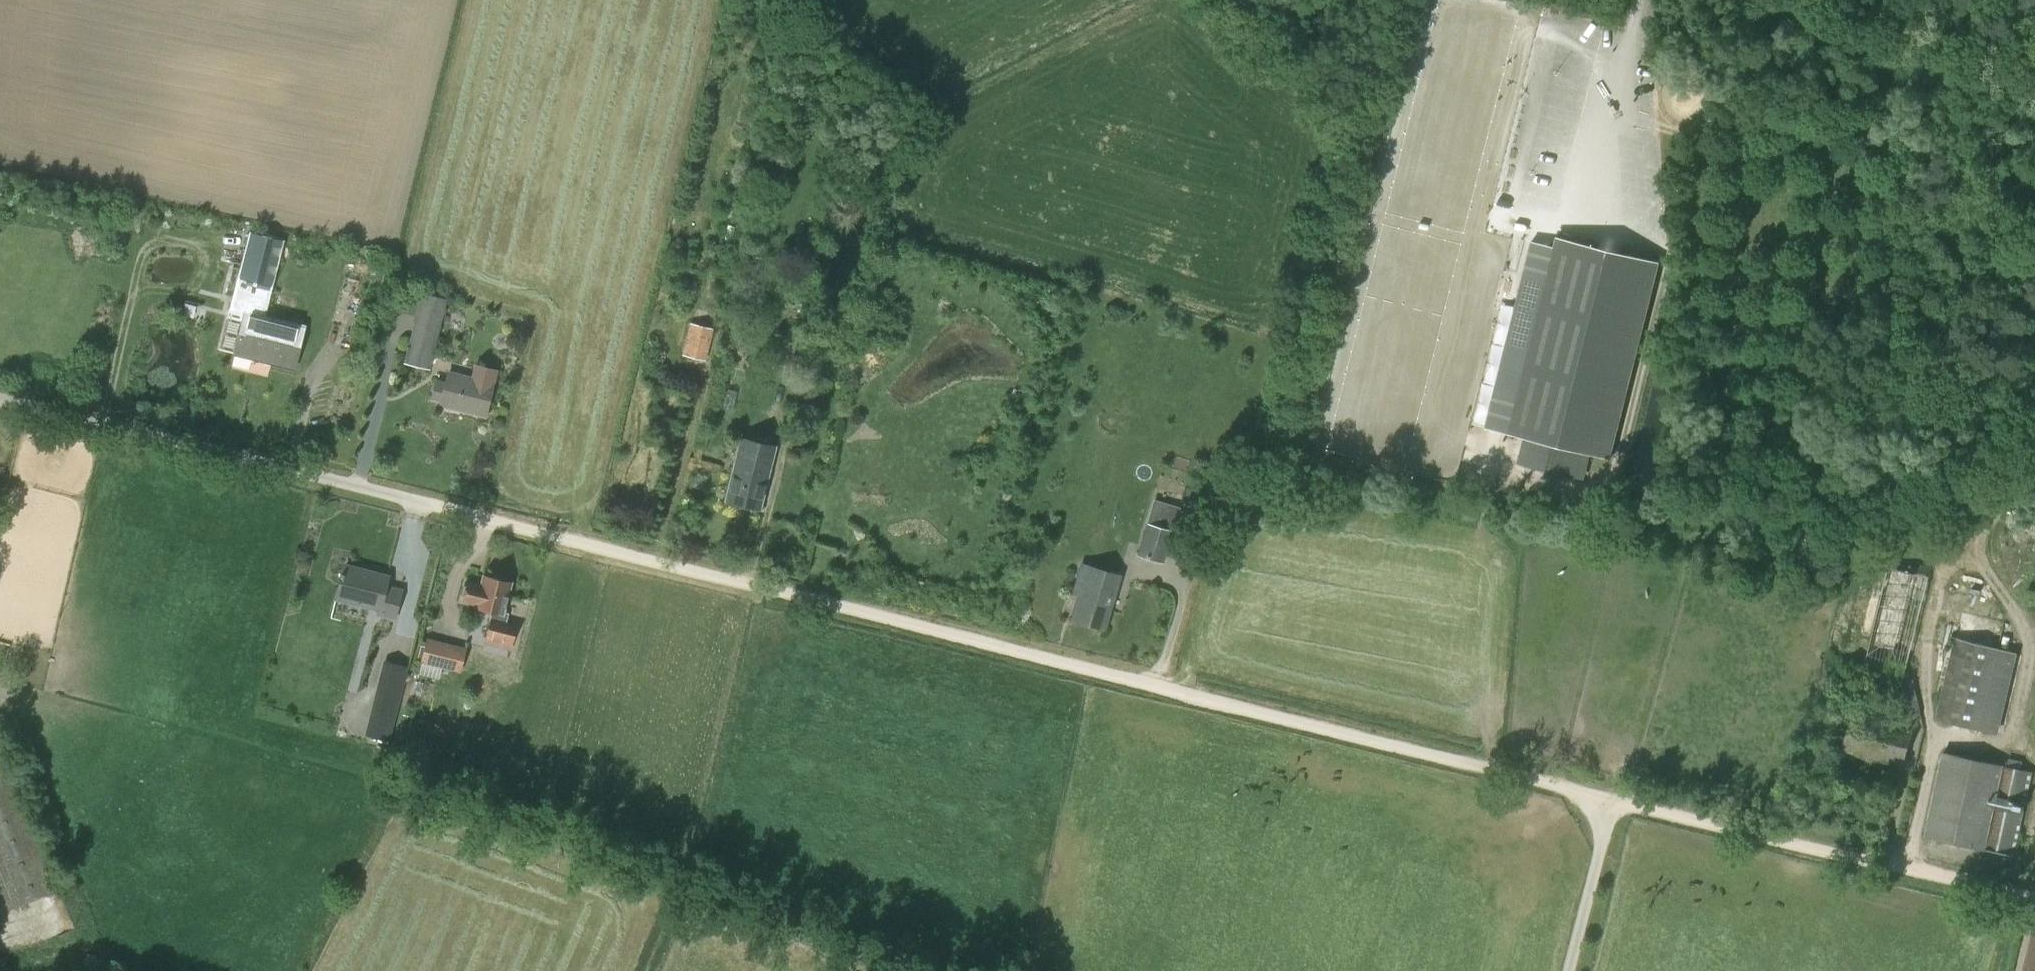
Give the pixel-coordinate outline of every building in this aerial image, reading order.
[(233,355),(259,362),(294,370),(302,337),(305,326),(264,317),(263,316),(282,241),(249,233),(230,310),(244,313),(242,321),(235,350),(233,355)] [(1532,242),(1525,271),(1485,426),(1610,458),(1659,264),(1556,238),(1554,248),(1532,242)] [(447,300),(421,293),(403,364),(430,371),(447,300)] [(714,328),(689,322),(681,355),(706,361),(714,328)] [(484,417),(492,385),(496,370),(474,364),(470,379),(447,373),(445,383),(436,381),(431,400),(440,402),(465,408),(464,412),(484,417)] [(774,448),(740,440),(725,501),(760,509),(774,448)] [(1211,521),(1218,498),(1187,489),(1185,497),(1181,510),(1180,514),(1209,523),(1210,523),(1211,521)] [(1141,545),(1138,556),(1164,564),(1180,510),(1154,502),(1141,545)] [(1082,586),(1071,620),(1103,630),(1119,577),(1081,565),(1076,584),(1082,586)] [(1904,677),(1928,577),(1887,567),(1862,669),(1898,678),(1907,718),(1921,715),(1913,679),(1904,677)] [(335,599),(377,610),(375,615),(394,620),(403,589),(386,585),(388,577),(369,572),(368,575),(343,568),(335,599)] [(481,586),(467,582),(461,604),(478,609),(491,612),(483,644),(509,651),(516,625),(506,622),(508,613),(503,612),(510,583),(488,578),(483,576),(481,586)] [(426,638),(417,673),(439,679),(442,668),(460,673),(466,648),(426,638)] [(1954,638),(1935,720),(1985,732),(2003,650),(1954,638)] [(378,701),(398,706),(407,667),(388,662),(378,701)] [(1872,758),(1903,765),(1912,728),(1882,721),(1881,724),(1852,717),(1844,748),(1873,755),(1872,758)] [(8,910),(60,889),(0,735),(0,890),(8,910)] [(1925,836),(2013,856),(2031,773),(2022,771),(1943,753),(1925,836)] [(2030,932),(2022,970),(2034,970),(2034,933),(2030,932)]
